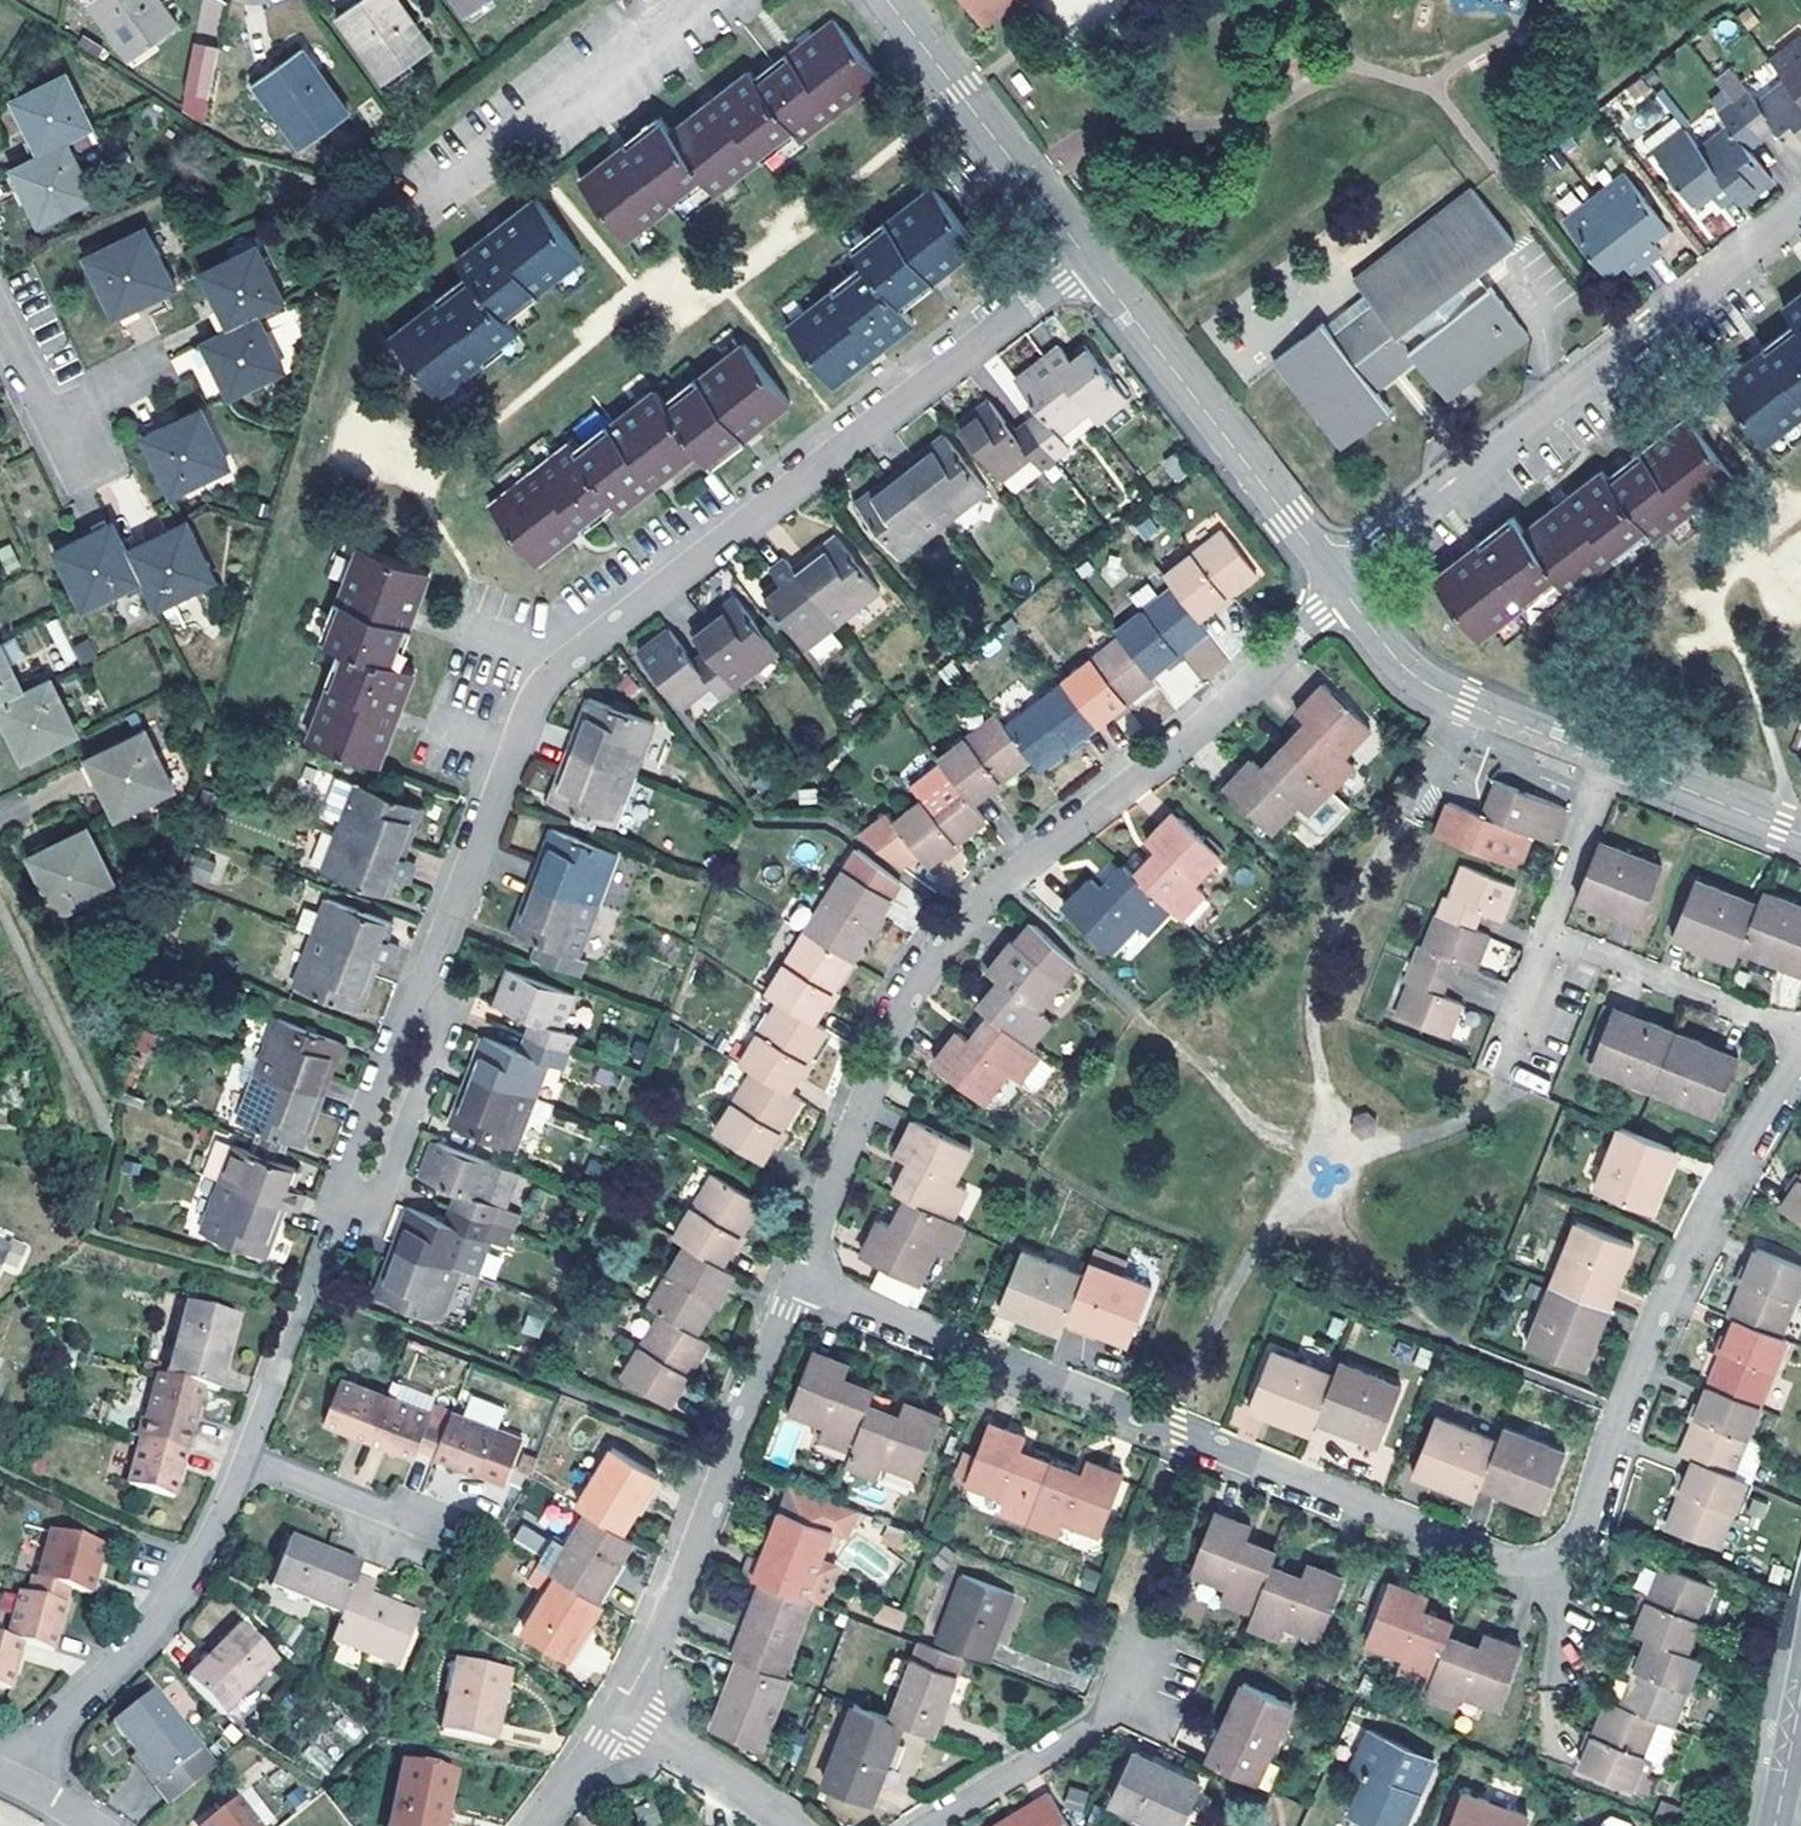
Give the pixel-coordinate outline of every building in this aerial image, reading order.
[(163,5),(159,0),(92,0),(89,2),(130,60),(172,32),(156,9),(163,5)] [(417,28),(397,0),(362,0),(338,18),(386,84),(427,54),(412,32),(417,28)] [(470,18),(494,0),(457,0),(470,18)] [(983,24),(1015,0),(965,0),(983,24)] [(178,28),(163,5),(156,9),(172,32),(178,28)] [(671,133),(660,119),(623,148),(583,180),(627,238),(705,178),(717,193),(795,133),(801,139),(879,79),(833,20),(792,51),(754,80),(749,74),(712,102),(671,133)] [(433,50),(417,28),(412,32),(427,54),(433,50)] [(1771,58),(1787,79),(1800,97),(1800,36),(1771,58)] [(192,43),(178,115),(205,120),(219,48),(192,43)] [(302,49),(297,53),(312,75),(318,71),(302,49)] [(349,116),(318,71),(312,75),(297,53),(256,84),(302,149),(349,116)] [(1032,88),(1020,72),(1011,79),(1022,95),(1032,88)] [(67,143),(93,129),(66,74),(11,101),(26,132),(38,157),(67,143)] [(1800,158),(1800,97),(1787,79),(1760,101),(1750,89),(1735,101),(1762,136),(1774,126),(1800,158)] [(1750,145),(1762,136),(1735,101),(1720,113),(1729,125),(1701,147),(1736,192),(1744,202),(1776,177),(1750,145)] [(1736,192),(1701,147),(1685,126),(1656,149),(1701,205),(1715,193),(1722,202),(1736,192)] [(38,157),(12,170),(25,196),(39,224),(93,196),(67,143),(38,157)] [(1625,172),(1596,195),(1647,262),(1662,250),(1651,236),(1667,224),(1625,172)] [(978,245),(933,187),(855,248),(868,265),(790,325),(835,382),(875,352),(913,322),(901,306),(936,278),(978,245)] [(1362,289),(1374,305),(1335,334),(1323,319),(1274,357),(1342,444),(1391,407),(1372,383),(1412,353),(1445,397),(1528,334),(1492,288),(1488,290),(1476,275),(1515,245),(1471,188),(1353,278),(1362,289)] [(1647,262),(1596,195),(1566,219),(1611,274),(1625,262),(1634,272),(1647,262)] [(457,260),(470,276),(430,308),(394,336),(440,394),(516,334),(503,318),(581,258),(535,201),(494,232),(457,260)] [(144,229),(83,259),(114,321),(152,301),(175,290),(144,229)] [(217,307),(229,330),(257,316),(282,303),(255,248),(201,275),(217,307)] [(1374,305),(1362,289),(1323,319),(1335,334),(1374,305)] [(1784,304),(1800,325),(1770,348),(1768,345),(1761,351),(1721,382),(1767,442),(1800,415),(1800,291),(1784,304)] [(229,330),(202,344),(212,364),(229,399),(284,371),(257,316),(229,330)] [(1045,355),(1089,411),(1096,421),(1128,396),(1086,343),(1070,356),(1060,344),(1045,355)] [(745,344),(668,405),(655,389),(576,450),(570,443),(492,504),(537,562),(577,531),(615,501),(621,509),(659,479),(699,448),(711,463),(747,435),(790,402),(745,344)] [(1041,411),(1028,421),(1056,457),(1071,445),(1060,433),(1089,411),(1045,355),(1015,379),(1036,405),(1041,411)] [(989,398),(959,423),(1001,478),(1031,456),(1040,468),(1056,457),(1028,421),(1015,431),(1010,424),(989,398)] [(176,422),(143,439),(172,496),(230,468),(201,410),(176,422)] [(1732,477),(1686,418),(1647,447),(1641,452),(1644,456),(1611,481),(1602,469),(1563,498),(1524,529),(1512,515),(1475,544),(1435,575),(1481,635),(1527,599),(1524,595),(1556,571),(1570,589),(1648,529),(1654,537),(1732,477)] [(944,433),(901,467),(945,523),(989,489),(944,433)] [(945,523),(901,467),(856,501),(900,557),(945,523)] [(1143,542),(1161,532),(1152,516),(1134,526),(1143,542)] [(155,538),(127,552),(142,581),(156,610),(216,581),(187,523),(155,538)] [(83,610),(142,581),(127,552),(113,524),(87,536),(56,551),(83,610)] [(1175,584),(1200,615),(1219,600),(1257,571),(1223,527),(1165,572),(1175,584)] [(837,535),(794,569),(836,623),(881,589),(857,560),(837,535)] [(310,737),(379,763),(396,716),(413,671),(394,664),(410,619),(428,571),(360,545),(325,637),(344,644),(310,737)] [(836,623),(794,569),(786,558),(771,569),(780,580),(764,592),(777,609),(806,647),(836,623)] [(1123,635),(1152,672),(1173,655),(1209,628),(1200,615),(1175,584),(1118,628),(1123,635)] [(691,629),(708,651),(735,686),(779,652),(753,618),(736,597),(691,629)] [(670,628),(639,651),(682,706),(710,685),(721,697),(735,686),(708,651),(694,661),(685,649),(670,628)] [(1152,672),(1123,635),(1066,679),(1098,722),(1116,708),(1156,677),(1152,672)] [(24,693),(0,644),(0,704),(24,693)] [(24,693),(0,704),(0,713),(7,728),(23,761),(78,734),(51,679),(24,693)] [(1098,722),(1066,679),(1007,725),(1031,755),(1040,766),(1075,739),(1098,722)] [(1297,710),(1308,720),(1313,725),(1303,735),(1299,730),(1285,744),(1332,788),(1354,765),(1344,754),(1370,725),(1325,682),(1297,710)] [(567,753),(632,777),(653,721),(588,697),(567,753)] [(1007,725),(998,713),(940,758),(953,775),(974,801),(993,786),(1031,755),(1007,725)] [(1308,720),(1299,730),(1303,735),(1313,725),(1308,720)] [(146,731),(89,759),(101,785),(117,818),(174,789),(146,731)] [(1266,775),(1261,770),(1251,761),(1224,789),(1271,832),(1297,804),(1308,813),(1332,788),(1285,744),(1271,760),(1276,764),(1271,770),(1266,775)] [(614,825),(632,777),(567,753),(549,801),(614,825)] [(1276,764),(1271,760),(1261,770),(1266,775),(1271,770),(1276,764)] [(974,801),(953,775),(896,819),(886,806),(857,828),(899,860),(917,846),(930,863),(948,848),(986,818),(974,801)] [(1567,804),(1498,777),(1482,814),(1448,800),(1433,833),(1522,868),(1535,834),(1553,841),(1567,804)] [(356,782),(337,833),(403,858),(423,807),(356,782)] [(1149,839),(1159,849),(1164,853),(1154,864),(1149,860),(1135,874),(1171,908),(1181,917),(1204,893),(1195,883),(1221,855),(1176,812),(1149,839)] [(533,879),(598,903),(617,852),(553,827),(533,879)] [(51,847),(30,858),(58,915),(116,887),(88,829),(51,847)] [(403,858),(337,833),(323,869),(390,894),(396,877),(409,881),(416,863),(403,858)] [(1608,900),(1644,914),(1664,865),(1601,839),(1577,898),(1604,908),(1608,900)] [(827,896),(807,927),(853,956),(876,919),(901,879),(859,847),(827,896)] [(1159,849),(1149,860),(1154,864),(1164,853),(1159,849)] [(1105,892),(1101,888),(1091,879),(1063,908),(1109,950),(1138,922),(1147,931),(1171,908),(1135,874),(1125,863),(1111,877),(1115,881),(1109,887),(1105,892)] [(1439,913),(1466,925),(1474,909),(1477,910),(1481,911),(1500,919),(1515,885),(1463,865),(1449,900),(1445,898),(1439,913)] [(1115,881),(1111,877),(1101,888),(1105,892),(1109,887),(1115,881)] [(1697,878),(1676,927),(1711,940),(1707,950),(1735,961),(1741,947),(1759,903),(1697,878)] [(577,956),(598,903),(533,879),(525,898),(513,931),(538,940),(550,945),(544,961),(582,976),(587,960),(577,956)] [(783,912),(807,927),(827,896),(802,880),(783,912)] [(1800,960),(1800,904),(1765,890),(1759,903),(1741,947),(1769,958),(1773,949),(1800,960)] [(327,896),(314,931),(381,956),(393,961),(399,944),(387,940),(393,921),(327,896)] [(1608,900),(1604,908),(1640,923),(1644,914),(1608,900)] [(1474,909),(1466,925),(1474,928),(1481,911),(1477,910),(1474,909)] [(1411,964),(1442,975),(1448,959),(1451,960),(1455,961),(1475,970),(1490,935),(1474,928),(1466,925),(1439,913),(1424,950),(1418,948),(1411,964)] [(807,927),(767,990),(779,998),(813,1019),(826,999),(853,956),(807,927)] [(1672,936),(1707,950),(1711,940),(1676,927),(1672,936)] [(381,956),(314,931),(295,983),(361,1009),(381,956)] [(989,968),(1001,979),(1007,983),(1002,990),(998,994),(992,990),(981,1005),(992,1014),(1030,1044),(1051,1018),(1039,1008),(1062,978),(1013,939),(989,968)] [(538,940),(532,957),(544,961),(550,945),(538,940)] [(1769,958),(1800,971),(1800,960),(1773,949),(1769,958)] [(1448,959),(1442,975),(1448,978),(1455,961),(1451,960),(1448,959)] [(1442,975),(1411,964),(1405,980),(1410,983),(1397,1015),(1448,1035),(1461,1003),(1441,995),(1438,994),(1434,993),(1442,975)] [(574,992),(509,968),(495,1005),(521,1015),(533,1019),(528,1034),(570,1050),(576,1033),(561,1028),(574,992)] [(1438,994),(1441,995),(1448,978),(1442,975),(1434,993),(1438,994)] [(1001,979),(992,990),(998,994),(1002,990),(1007,983),(1001,979)] [(779,998),(741,1059),(754,1068),(788,1089),(826,1027),(813,1019),(779,998)] [(1614,1006),(1611,1015),(1647,1029),(1650,1020),(1614,1006)] [(976,1044),(971,1040),(960,1031),(935,1062),(984,1101),(1009,1071),(1020,1080),(1021,1078),(1032,1087),(1039,1086),(1056,1065),(1042,1054),(1030,1044),(992,1014),(980,1029),(985,1033),(980,1040),(976,1044)] [(1647,1029),(1611,1015),(1592,1064),(1654,1088),(1677,1030),(1650,1020),(1647,1029)] [(323,1093),(343,1040),(278,1016),(258,1068),(323,1093)] [(154,1032),(141,1027),(134,1046),(147,1051),(154,1032)] [(985,1033),(980,1029),(971,1040),(976,1044),(980,1040),(985,1033)] [(1677,1030),(1654,1088),(1716,1112),(1737,1064),(1701,1050),(1705,1041),(1677,1030)] [(570,1050),(528,1034),(522,1049),(514,1046),(484,1035),(470,1072),(535,1097),(548,1061),(563,1066),(570,1050)] [(1741,1055),(1705,1041),(1701,1050),(1737,1064),(1741,1055)] [(140,1085),(150,1058),(144,1056),(133,1083),(140,1085)] [(258,1068),(239,1120),(265,1130),(261,1141),(280,1149),(284,1137),(303,1145),(323,1093),(258,1068)] [(774,1138),(800,1096),(788,1089),(754,1068),(717,1131),(762,1158),(774,1138)] [(535,1097),(470,1072),(451,1123),(515,1148),(535,1097)] [(145,1097),(124,1089),(122,1094),(131,1097),(143,1102),(145,1097)] [(1356,1137),(1377,1130),(1369,1110),(1349,1117),(1356,1137)] [(899,1152),(912,1159),(918,1162),(915,1168),(911,1175),(905,1172),(897,1189),(908,1195),(952,1217),(967,1188),(955,1181),(971,1147),(916,1118),(899,1152)] [(1654,1179),(1669,1145),(1636,1131),(1621,1126),(1597,1187),(1653,1211),(1664,1184),(1654,1179)] [(517,1170),(434,1139),(421,1175),(445,1185),(458,1190),(452,1205),(495,1222),(514,1229),(520,1212),(503,1205),(517,1170)] [(257,1152),(235,1143),(222,1179),(287,1204),(299,1208),(305,1191),(293,1187),(301,1168),(276,1159),(280,1149),(261,1141),(257,1152)] [(1679,1149),(1669,1145),(1654,1179),(1664,1184),(1679,1149)] [(912,1159),(905,1172),(911,1175),(915,1168),(918,1162),(912,1159)] [(715,1173),(676,1234),(689,1242),(722,1263),(761,1201),(715,1173)] [(1781,1208),(1800,1221),(1800,1178),(1781,1208)] [(287,1204),(222,1179),(202,1231),(267,1255),(287,1204)] [(864,1254),(887,1265),(919,1282),(937,1249),(950,1254),(966,1224),(952,1217),(908,1195),(900,1212),(906,1215),(899,1228),(893,1225),(882,1219),(864,1254)] [(495,1222),(452,1205),(446,1221),(435,1217),(409,1207),(395,1242),(461,1267),(478,1274),(491,1240),(488,1240),(495,1222)] [(906,1215),(900,1212),(893,1225),(899,1228),(906,1215)] [(1579,1221),(1554,1283),(1601,1302),(1616,1266),(1625,1271),(1637,1244),(1579,1221)] [(1,1257),(15,1263),(24,1245),(9,1238),(6,1245),(0,1242),(0,1259),(1,1257)] [(461,1267),(395,1242),(376,1295),(441,1320),(461,1267)] [(689,1242),(652,1304),(664,1311),(697,1332),(735,1271),(722,1263),(689,1242)] [(1095,1247),(1090,1260),(1123,1272),(1127,1260),(1095,1247)] [(1023,1248),(1003,1297),(1038,1311),(1035,1320),(1061,1331),(1066,1318),(1070,1308),(1085,1272),(1023,1248)] [(1781,1336),(1800,1285),(1800,1266),(1757,1248),(1730,1315),(1736,1318),(1781,1336)] [(1123,1272),(1090,1260),(1085,1272),(1070,1308),(1106,1323),(1103,1332),(1130,1343),(1153,1284),(1123,1272)] [(919,1282),(887,1265),(877,1284),(910,1301),(919,1282)] [(1611,1306),(1625,1271),(1616,1266),(1601,1302),(1611,1306)] [(1586,1338),(1601,1302),(1554,1283),(1529,1343),(1585,1367),(1596,1342),(1586,1338)] [(1000,1307),(1035,1320),(1038,1311),(1003,1297),(1000,1307)] [(204,1387),(217,1391),(236,1314),(186,1302),(167,1377),(204,1387)] [(1611,1306),(1601,1302),(1586,1338),(1596,1342),(1611,1306)] [(1106,1323),(1070,1308),(1066,1318),(1103,1332),(1106,1323)] [(671,1403),(710,1340),(697,1332),(664,1311),(624,1375),(671,1403)] [(520,1333),(539,1338),(544,1319),(526,1314),(520,1333)] [(1781,1336),(1736,1318),(1708,1386),(1759,1406),(1787,1339),(1781,1336)] [(1272,1347),(1253,1395),(1288,1409),(1284,1419),(1311,1430),(1316,1418),(1320,1409),(1335,1372),(1272,1347)] [(841,1383),(844,1377),(848,1364),(811,1350),(790,1409),(826,1423),(821,1437),(853,1449),(869,1405),(875,1390),(856,1382),(854,1388),(841,1383)] [(1403,1384),(1340,1359),(1335,1372),(1320,1409),(1316,1418),(1350,1432),(1379,1443),(1403,1384)] [(155,1421),(192,1431),(204,1387),(167,1377),(158,1374),(146,1418),(155,1421)] [(856,1382),(844,1377),(841,1383),(854,1388),(856,1382)] [(372,1438),(386,1397),(340,1379),(325,1421),(372,1438)] [(1759,1406),(1708,1386),(1681,1453),(1695,1458),(1732,1473),(1759,1406)] [(1249,1405),(1284,1419),(1288,1409),(1253,1395),(1249,1405)] [(446,1420),(428,1413),(386,1397),(372,1438),(412,1453),(414,1449),(433,1456),(446,1420)] [(907,1403),(901,1417),(898,1424),(884,1419),(887,1411),(869,1405),(853,1449),(847,1465),(879,1477),(884,1461),(921,1475),(943,1416),(907,1403)] [(446,1420),(433,1456),(503,1483),(519,1438),(449,1411),(446,1420)] [(898,1424),(901,1417),(887,1411),(884,1419),(898,1424)] [(1437,1414),(1417,1463),(1452,1477),(1448,1486),(1476,1497),(1481,1483),(1485,1474),(1499,1439),(1437,1414)] [(996,1507),(1029,1520),(1052,1461),(1032,1453),(1029,1460),(1016,1454),(1019,1447),(1024,1434),(989,1420),(965,1481),(1001,1495),(996,1507)] [(186,1451),(192,1431),(155,1421),(150,1440),(186,1451)] [(1520,1487),(1516,1497),(1542,1508),(1566,1450),(1504,1426),(1499,1439),(1485,1474),(1520,1487)] [(150,1440),(141,1438),(130,1485),(174,1497),(186,1451),(150,1440)] [(1032,1453),(1019,1447),(1016,1454),(1029,1460),(1032,1453)] [(372,1481),(381,1452),(368,1448),(359,1476),(372,1481)] [(613,1449),(578,1504),(589,1510),(622,1530),(655,1474),(613,1449)] [(1732,1473),(1695,1458),(1668,1527),(1718,1546),(1745,1478),(1732,1473)] [(1067,1474),(1070,1468),(1052,1461),(1029,1520),(1060,1532),(1065,1519),(1101,1533),(1125,1473),(1089,1459),(1083,1473),(1081,1479),(1076,1477),(1067,1474)] [(1413,1472),(1448,1486),(1452,1477),(1417,1463),(1413,1472)] [(1083,1473),(1070,1468),(1067,1474),(1076,1477),(1081,1479),(1083,1473)] [(1485,1474),(1481,1483),(1516,1497),(1520,1487),(1485,1474)] [(880,1475),(877,1486),(912,1493),(914,1481),(880,1475)] [(752,1555),(745,1574),(761,1580),(811,1600),(821,1603),(833,1573),(820,1560),(830,1532),(847,1526),(854,1508),(833,1501),(832,1501),(792,1485),(764,1560),(752,1555)] [(540,1558),(538,1561),(597,1597),(633,1537),(622,1530),(589,1510),(569,1544),(555,1535),(551,1541),(513,1518),(502,1535),(540,1558)] [(1272,1563),(1277,1549),(1258,1542),(1255,1548),(1242,1543),(1245,1537),(1250,1525),(1214,1510),(1192,1569),(1227,1583),(1222,1597),(1253,1610),(1272,1563)] [(908,1529),(886,1521),(880,1536),(902,1545),(908,1529)] [(39,1578),(68,1586),(91,1592),(103,1546),(52,1532),(39,1578)] [(1258,1542),(1245,1537),(1242,1543),(1255,1548),(1258,1542)] [(354,1579),(359,1568),(288,1541),(272,1584),(342,1612),(354,1579)] [(568,1659),(603,1600),(597,1597),(538,1561),(528,1578),(548,1590),(522,1633),(568,1659)] [(1308,1562),(1304,1574),(1301,1582),(1295,1580),(1287,1577),(1290,1569),(1272,1563),(1253,1610),(1248,1623),(1280,1635),(1286,1622),(1321,1635),(1344,1576),(1308,1562)] [(1650,1638),(1686,1652),(1713,1584),(1664,1564),(1636,1633),(1650,1638)] [(1301,1582),(1304,1574),(1290,1569),(1287,1577),(1295,1580),(1301,1582)] [(937,1641),(989,1661),(1014,1592),(963,1574),(937,1641)] [(21,1643),(52,1651),(68,1586),(39,1578),(33,1576),(28,1594),(21,1593),(9,1639),(21,1643)] [(342,1612),(332,1637),(401,1664),(419,1616),(369,1595),(372,1587),(354,1579),(342,1612)] [(781,1675),(811,1600),(761,1580),(733,1656),(737,1658),(781,1675)] [(1420,1614),(1423,1608),(1428,1595),(1391,1581),(1368,1640),(1405,1654),(1400,1668),(1431,1680),(1449,1634),(1454,1621),(1436,1613),(1433,1620),(1420,1614)] [(908,1613),(881,1602),(875,1617),(902,1628),(908,1613)] [(1436,1613),(1423,1608),(1420,1614),(1433,1620),(1436,1613)] [(240,1625),(187,1679),(224,1715),(276,1660),(240,1625)] [(1486,1634),(1481,1646),(1478,1654),(1464,1649),(1467,1640),(1449,1634),(1431,1680),(1426,1693),(1458,1706),(1463,1692),(1500,1707),(1522,1648),(1486,1634)] [(0,1637),(0,1687),(8,1689),(21,1643),(9,1639),(0,1637)] [(1659,1720),(1673,1726),(1700,1658),(1686,1652),(1650,1638),(1623,1705),(1659,1720)] [(1478,1654),(1481,1646),(1467,1640),(1464,1649),(1478,1654)] [(965,1659),(919,1641),(889,1717),(904,1723),(936,1735),(965,1659)] [(493,1742),(507,1669),(459,1658),(444,1732),(493,1742)] [(762,1744),(787,1678),(781,1675),(737,1658),(713,1725),(762,1744)] [(1209,1760),(1256,1782),(1291,1704),(1243,1682),(1209,1760)] [(215,1768),(152,1691),(111,1723),(158,1781),(153,1785),(169,1805),(215,1768)] [(1637,1772),(1643,1757),(1661,1763),(1675,1727),(1673,1726),(1659,1720),(1623,1705),(1608,1699),(1582,1768),(1644,1792),(1650,1777),(1637,1772)] [(889,1717),(853,1703),(822,1782),(873,1800),(904,1723),(889,1717)] [(1419,1793),(1412,1790),(1416,1777),(1424,1781),(1433,1758),(1367,1731),(1351,1767),(1366,1774),(1351,1812),(1385,1825),(1405,1825),(1419,1793)] [(1134,1753),(1112,1803),(1165,1825),(1179,1825),(1199,1782),(1134,1753)] [(1637,1772),(1650,1777),(1656,1761),(1643,1757),(1637,1772)] [(406,1763),(391,1825),(442,1825),(454,1774),(406,1763)] [(1290,1797),(1304,1804),(1312,1790),(1296,1783),(1290,1797)] [(1048,1793),(996,1825),(1069,1825),(1048,1793)] [(1464,1793),(1451,1825),(1522,1825),(1526,1815),(1464,1793)] [(235,1798),(199,1825),(258,1825),(235,1798)] [(1683,1810),(1667,1803),(1659,1821),(1672,1825),(1676,1825),(1683,1810)] [(636,1810),(642,1825),(657,1825),(660,1825),(654,1805),(636,1810)] [(1602,1825),(1633,1825),(1620,1806),(1598,1821),(1602,1825)]
